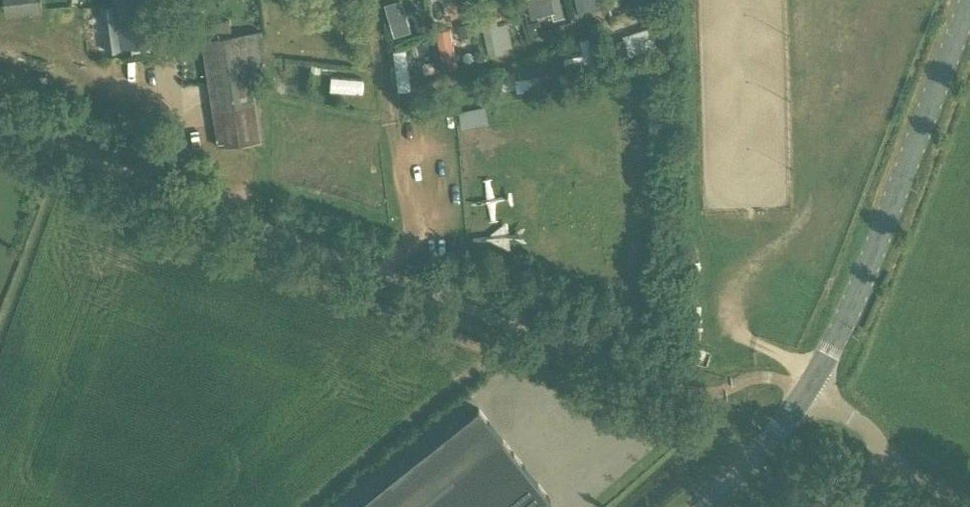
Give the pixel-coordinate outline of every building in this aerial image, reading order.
[(39,11),(38,0),(4,0),(6,15),(39,11)] [(152,44),(146,0),(114,0),(114,3),(99,5),(105,50),(152,44)] [(395,35),(413,30),(405,0),(390,0),(385,1),(395,35)] [(566,15),(563,0),(528,0),(532,17),(552,12),(553,18),(566,15)] [(578,12),(603,6),(601,0),(576,0),(578,12)] [(484,24),(489,51),(514,46),(509,19),(484,24)] [(428,20),(415,23),(417,33),(430,30),(428,20)] [(650,25),(624,35),(632,55),(658,45),(650,25)] [(244,32),(201,39),(217,148),(260,141),(251,81),(264,79),(261,59),(248,61),(244,32)] [(429,38),(416,41),(416,42),(418,52),(432,49),(429,38)] [(395,49),(398,89),(411,88),(408,48),(395,49)] [(322,88),(367,91),(368,77),(322,75),(322,88)] [(487,105),(461,108),(463,124),(489,121),(487,105)] [(550,499),(478,408),(353,506),(540,506),(550,499)]
